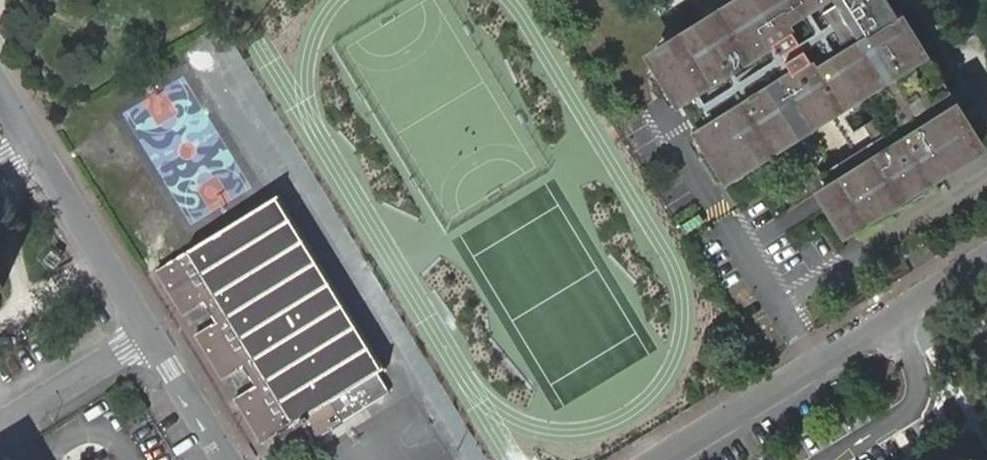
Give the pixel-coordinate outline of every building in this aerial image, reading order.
[(761,3),(657,68),(720,169),(823,105),(853,153),(820,174),(851,225),(863,217),(870,228),(935,187),(928,176),(982,143),(892,0),(759,0),(761,3)] [(387,365),(281,192),(186,251),(166,262),(167,264),(156,271),(182,313),(201,301),(215,323),(196,335),(222,377),(241,365),(254,387),(234,398),(261,441),(276,432),(289,453),(290,455),(342,423),(341,421),(388,392),(376,372),(387,365)]
